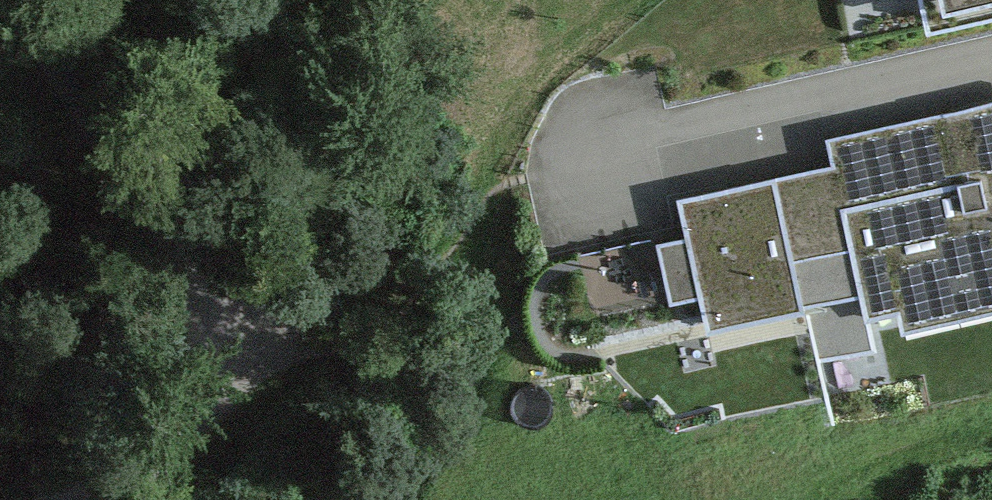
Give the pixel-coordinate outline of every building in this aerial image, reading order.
[(920,26),(991,10),(991,0),(914,0),(920,26)] [(864,279),(870,305),(902,298),(905,313),(991,294),(991,105),(833,140),(838,162),(864,279)] [(798,293),(864,279),(838,162),(684,196),(710,313),(798,293)]
